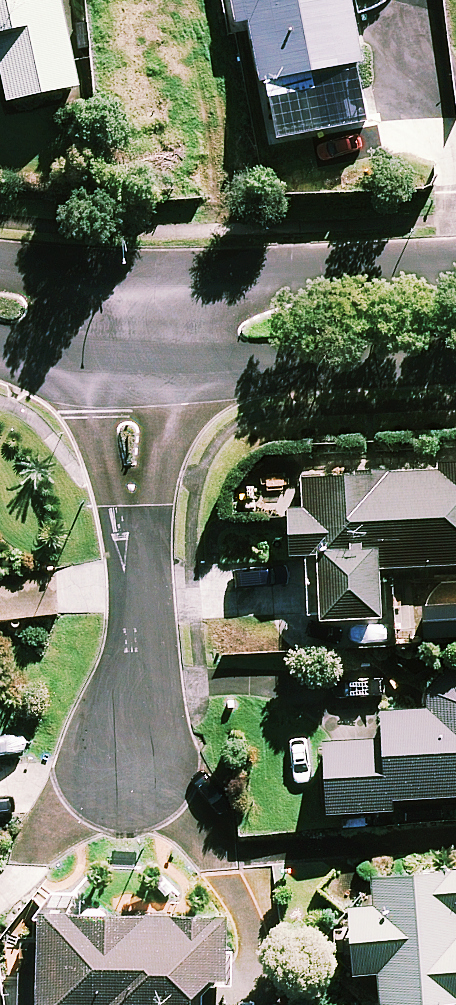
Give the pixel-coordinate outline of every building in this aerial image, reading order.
[(63,0),(0,0),(0,48),(11,103),(82,89),(63,0)] [(281,147),(372,125),(365,96),(348,99),(342,71),(367,65),(352,0),(247,0),(281,147)] [(306,477),(308,509),(290,510),(293,559),(323,557),(327,623),(386,620),(383,571),(455,567),(455,468),(306,477)] [(429,678),(431,712),(383,714),(385,742),(328,745),(332,815),(396,812),(396,802),(455,798),(455,676),(429,678)] [(370,878),(372,912),(354,913),(357,976),(383,975),(384,1004),(455,1004),(455,874),(370,878)] [(24,978),(24,1004),(198,1004),(198,993),(231,994),(232,919),(50,916),(49,945),(25,944),(24,978)]
